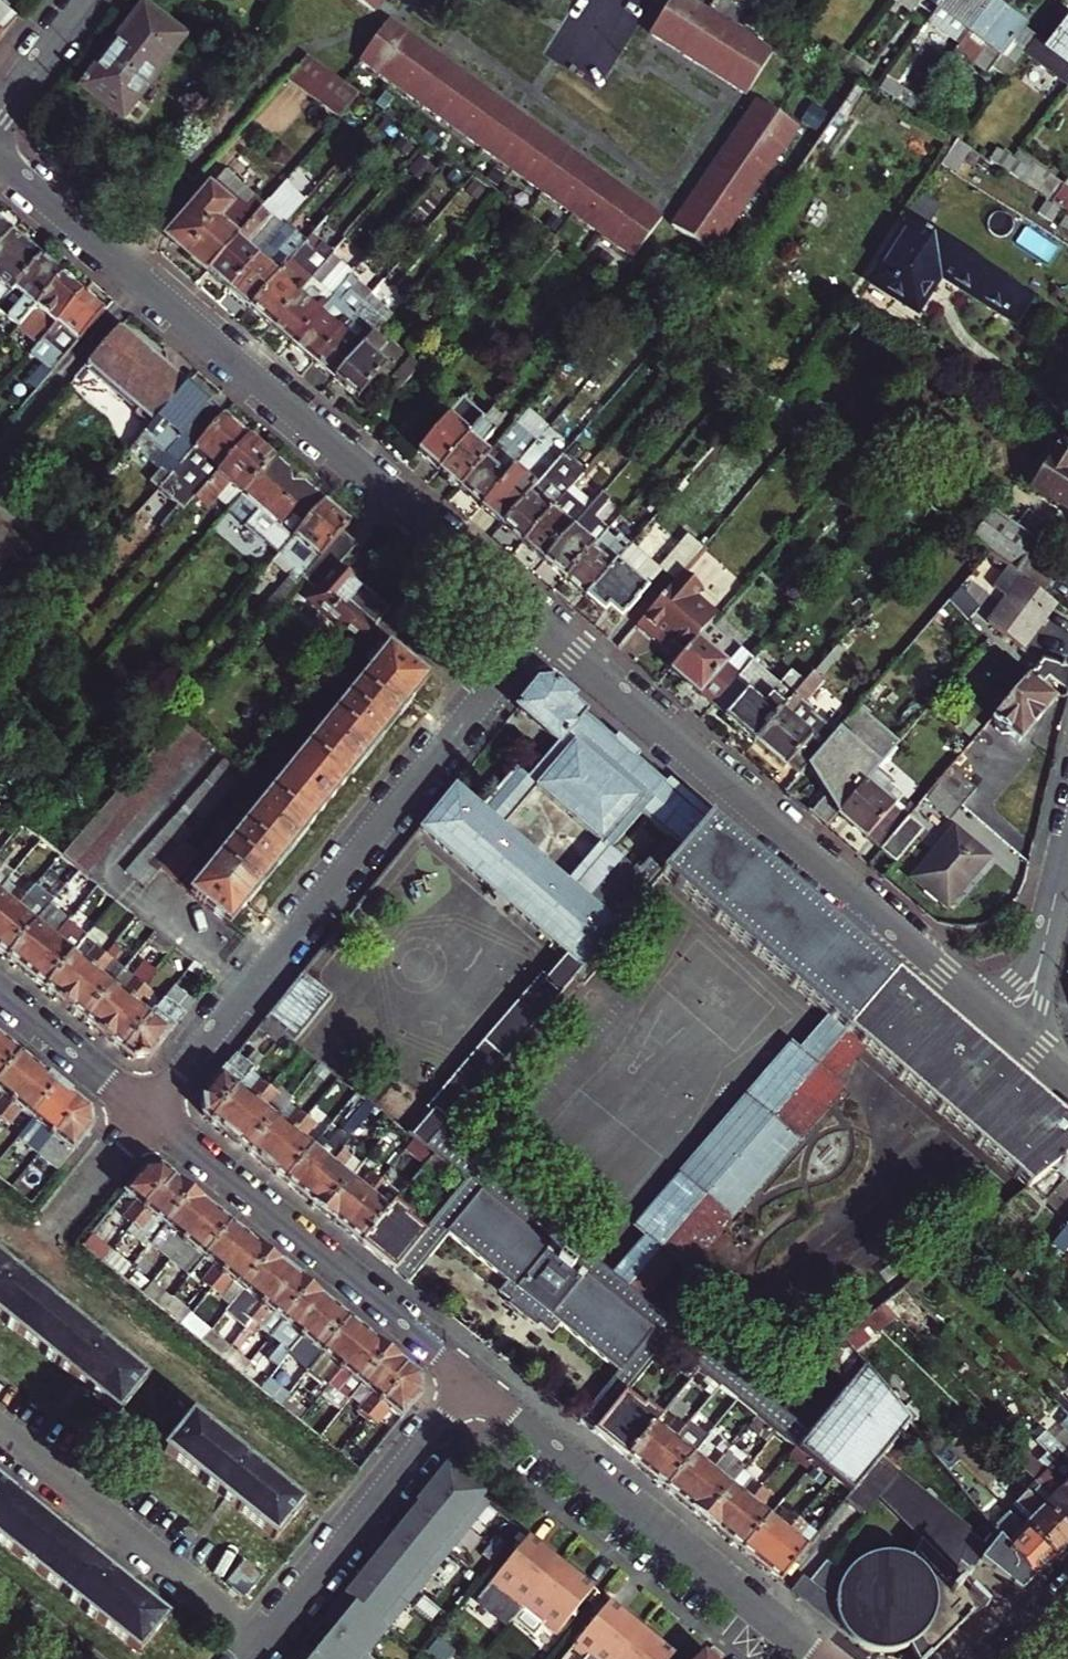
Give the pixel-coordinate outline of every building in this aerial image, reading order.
[(380,0),(359,0),(373,10),(380,0)] [(691,0),(672,0),(651,33),(684,53),(710,12),(691,0)] [(751,9),(758,0),(737,0),(751,9)] [(763,0),(758,0),(751,9),(755,11),(766,18),(774,7),(763,0)] [(912,11),(920,0),(898,0),(912,11)] [(939,6),(970,29),(991,3),(987,0),(943,0),(939,6)] [(991,3),(970,29),(988,43),(973,62),(987,73),(993,66),(1003,54),(1015,63),(1035,36),(991,3)] [(0,4),(0,38),(16,18),(0,4)] [(183,34),(143,5),(83,86),(123,115),(183,34)] [(715,73),(742,32),(710,12),(684,53),(715,73)] [(390,21),(361,60),(392,82),(420,42),(390,21)] [(1067,61),(1067,21),(1048,46),(1067,61)] [(773,52),(742,32),(715,73),(746,92),(773,52)] [(392,82),(422,103),(450,63),(420,42),(392,82)] [(832,44),(825,55),(842,65),(850,55),(832,44)] [(1003,54),(993,66),(1005,76),(1015,63),(1003,54)] [(850,55),(842,65),(856,75),(863,64),(850,55)] [(338,119),(355,99),(308,59),(291,79),(338,119)] [(450,63),(422,103),(452,125),(480,86),(450,63)] [(868,90),(858,83),(818,142),(797,173),(809,180),(828,151),(833,154),(855,119),(851,116),(868,90)] [(480,86),(452,125),(482,147),(511,107),(480,86)] [(899,88),(892,99),(908,109),(917,99),(899,88)] [(930,108),(917,99),(908,109),(923,119),(930,108)] [(758,101),(737,131),(777,159),(798,128),(758,101)] [(511,107),(482,147),(512,168),(541,129),(511,107)] [(512,168),(542,190),(570,150),(541,129),(512,168)] [(777,159),(737,131),(716,162),(756,189),(777,159)] [(955,142),(939,165),(951,173),(967,150),(955,142)] [(542,190),(573,213),(602,173),(570,150),(542,190)] [(994,150),(987,162),(1001,171),(1010,160),(994,150)] [(1025,169),(1010,160),(1001,171),(1018,181),(1025,169)] [(756,189),(716,162),(695,193),(735,220),(756,189)] [(602,173),(573,213),(603,234),(632,195),(602,173)] [(219,218),(239,235),(262,208),(222,174),(210,188),(231,204),(219,218)] [(1051,201),(1067,212),(1067,189),(1062,185),(1051,201)] [(209,271),(239,235),(219,218),(231,204),(210,188),(177,226),(173,222),(164,232),(209,271)] [(735,220),(695,193),(673,225),(713,253),(735,220)] [(632,195),(603,234),(634,257),(662,217),(632,195)] [(230,290),(251,265),(241,255),(273,217),(262,208),(239,235),(209,271),(230,290)] [(251,265),(284,227),(273,217),(241,255),(251,265)] [(272,326),(311,280),(300,270),(322,245),(321,244),(336,226),(326,218),(304,244),(250,307),(272,326)] [(11,233),(0,223),(0,246),(11,233)] [(1030,299),(908,223),(869,284),(916,314),(939,278),(1014,325),(1030,299)] [(262,274),(294,235),(284,227),(251,265),(262,274)] [(11,233),(0,246),(0,285),(10,293),(14,289),(40,258),(11,233)] [(230,290),(250,307),(304,244),(294,235),(262,274),(251,265),(230,290)] [(311,280),(333,255),(322,245),(300,270),(311,280)] [(61,275),(40,258),(14,289),(23,296),(7,315),(9,316),(0,326),(0,333),(6,339),(18,326),(61,275)] [(272,326),(293,344),(349,277),(338,268),(320,288),(311,280),(272,326)] [(82,293),(61,275),(18,326),(29,336),(17,349),(27,358),(31,353),(82,293)] [(293,344),(314,362),(362,304),(348,292),(356,283),(349,277),(293,344)] [(0,305),(0,309),(7,315),(23,296),(14,289),(10,293),(0,305)] [(103,311),(82,293),(31,353),(42,363),(52,371),(103,311)] [(314,362),(335,380),(374,334),(382,325),(372,317),(374,314),(362,304),(314,362)] [(120,325),(87,364),(143,411),(139,415),(152,426),(188,384),(120,325)] [(374,334),(335,380),(359,401),(386,368),(376,359),(387,345),(374,334)] [(52,371),(42,363),(19,390),(29,398),(52,371)] [(179,466),(197,446),(224,415),(188,384),(152,426),(143,435),(179,466)] [(479,421),(483,417),(461,399),(418,451),(438,469),(479,421)] [(224,415),(197,446),(221,468),(249,436),(224,415)] [(479,421),(438,469),(460,488),(488,456),(479,448),(492,432),(479,421)] [(460,488),(481,506),(518,464),(527,453),(518,445),(526,436),(514,425),(488,456),(460,488)] [(231,482),(243,492),(273,458),(249,436),(221,468),(197,496),(208,507),(231,482)] [(136,443),(130,451),(136,455),(142,448),(136,443)] [(1054,445),(1028,487),(1067,513),(1067,454),(1054,445)] [(273,458),(243,492),(293,537),(324,502),(273,458)] [(502,524),(528,494),(535,486),(526,478),(529,474),(518,464),(481,506),(502,524)] [(160,488),(172,474),(163,466),(151,480),(160,488)] [(502,524),(523,542),(566,493),(584,472),(577,466),(555,490),(549,485),(536,500),(528,494),(502,524)] [(566,493),(523,542),(544,560),(573,527),(565,520),(579,505),(566,493)] [(603,493),(573,527),(544,560),(565,579),(592,549),(608,530),(596,519),(612,501),(603,493)] [(201,510),(192,502),(173,524),(181,532),(201,510)] [(288,568),(301,578),(340,534),(349,523),(324,502),(293,537),(279,553),(292,564),(288,568)] [(1014,571),(1036,541),(991,509),(969,538),(1014,571)] [(10,534),(0,525),(0,546),(10,534)] [(608,530),(592,549),(600,556),(618,535),(610,527),(608,530)] [(340,534),(301,578),(315,591),(307,600),(310,602),(305,608),(353,650),(387,611),(354,582),(356,580),(338,564),(354,546),(340,534)] [(586,596),(630,544),(618,535),(600,556),(592,549),(565,579),(586,596)] [(1055,601),(1067,610),(1067,609),(1067,561),(1037,540),(1036,541),(1014,571),(1020,576),(1055,601)] [(631,543),(630,544),(586,596),(604,611),(608,607),(619,617),(661,568),(674,580),(683,569),(696,553),(683,542),(661,568),(631,543)] [(674,580),(636,625),(652,639),(658,632),(668,640),(664,645),(680,658),(697,638),(707,627),(715,618),(689,595),(699,582),(683,569),(674,580)] [(986,622),(997,630),(1021,648),(1055,601),(1020,576),(986,622)] [(986,598),(966,578),(955,591),(976,609),(986,598)] [(955,591),(945,603),(967,621),(976,609),(955,591)] [(945,603),(936,614),(957,632),(967,621),(945,603)] [(739,675),(749,663),(707,627),(697,638),(739,675)] [(680,658),(670,669),(712,706),(735,679),(739,675),(697,638),(680,658)] [(230,922),(427,679),(381,641),(370,655),(379,663),(205,878),(196,870),(184,884),(230,922)] [(992,718),(995,720),(995,728),(1003,736),(1011,734),(1020,741),(1062,689),(1067,690),(1067,665),(1042,658),(992,718)] [(811,675),(790,701),(754,742),(784,768),(788,764),(799,774),(807,765),(810,762),(835,732),(809,711),(811,708),(804,703),(821,684),(811,675)] [(762,703),(770,693),(773,689),(758,676),(746,689),(762,703)] [(539,681),(518,707),(560,742),(586,713),(590,709),(556,679),(539,681)] [(754,742),(790,701),(782,694),(778,700),(770,693),(762,703),(746,689),(735,679),(712,706),(754,742)] [(712,813),(670,778),(666,783),(637,757),(641,752),(619,733),(614,738),(586,713),(560,742),(529,777),(516,767),(483,805),(457,782),(420,827),(567,953),(581,965),(573,974),(584,983),(629,930),(619,921),(660,873),(712,813)] [(193,752),(205,739),(181,719),(170,732),(193,752)] [(827,795),(811,813),(827,827),(839,813),(878,768),(882,764),(860,745),(839,728),(835,732),(810,762),(836,784),(827,795)] [(193,752),(170,732),(158,746),(181,766),(193,752)] [(158,746),(146,760),(169,780),(181,766),(158,746)] [(129,873),(146,887),(192,835),(245,773),(228,759),(129,873)] [(169,780),(146,760),(134,774),(157,794),(169,780)] [(807,765),(827,795),(836,784),(810,762),(807,765)] [(878,768),(839,813),(881,849),(908,817),(882,794),(893,781),(878,768)] [(975,791),(949,769),(936,784),(962,806),(975,791)] [(157,794),(134,774),(122,788),(145,808),(157,794)] [(122,788),(110,802),(133,821),(145,808),(122,788)] [(961,808),(938,788),(926,802),(949,821),(961,808)] [(110,802),(99,815),(122,835),(133,821),(110,802)] [(22,823),(3,807),(0,811),(0,823),(13,834),(22,823)] [(843,1033),(896,972),(816,903),(712,813),(660,873),(714,921),(829,1020),(843,1033)] [(122,835),(99,815),(87,828),(110,848),(122,835)] [(909,816),(908,817),(881,849),(896,862),(925,829),(909,816)] [(989,856),(954,827),(912,877),(947,906),(989,856)] [(110,848),(87,828),(76,842),(99,861),(110,848)] [(99,861),(76,842),(63,856),(80,869),(87,875),(99,861)] [(9,878),(15,870),(1,859),(0,860),(0,871),(9,878)] [(98,884),(87,875),(80,869),(70,881),(88,896),(98,884)] [(9,878),(0,871),(0,889),(9,878)] [(108,910),(116,899),(98,884),(88,896),(87,897),(98,906),(90,915),(98,922),(108,910)] [(8,957),(47,909),(37,901),(42,894),(33,887),(24,898),(0,927),(0,951),(8,957)] [(24,898),(15,892),(8,899),(0,893),(0,927),(24,898)] [(136,914),(128,908),(116,899),(108,910),(127,926),(136,914)] [(26,972),(65,924),(47,909),(8,957),(26,972)] [(71,929),(65,924),(26,972),(46,988),(74,952),(64,944),(70,936),(68,933),(71,929)] [(84,939),(71,929),(68,933),(70,936),(64,944),(74,952),(84,939)] [(74,952),(46,988),(65,1003),(106,952),(100,947),(97,950),(95,948),(84,961),(74,952)] [(112,957),(106,952),(65,1003),(86,1020),(114,984),(103,975),(113,963),(110,960),(112,957)] [(567,953),(411,1134),(413,1136),(425,1146),(437,1131),(573,974),(581,965),(567,953)] [(194,961),(187,970),(207,986),(214,977),(194,961)] [(124,972),(113,963),(103,975),(114,984),(124,972)] [(114,984),(86,1020),(104,1035),(142,987),(124,972),(114,984)] [(331,996),(302,972),(265,1018),(283,1032),(294,1041),(331,996)] [(858,1045),(943,1118),(1025,1189),(1027,1188),(1067,1155),(1067,1121),(896,972),(843,1033),(858,1045)] [(150,994),(142,987),(104,1035),(122,1050),(151,1014),(140,1005),(150,994)] [(169,992),(151,1014),(122,1050),(132,1058),(150,1056),(186,1012),(173,1002),(176,997),(169,992)] [(283,1032),(265,1018),(258,1028),(275,1042),(283,1032)] [(642,1235),(611,1271),(626,1283),(709,1187),(770,1118),(843,1033),(829,1020),(804,1049),(792,1039),(631,1225),(642,1235)] [(858,1045),(843,1033),(770,1118),(788,1133),(727,1203),(709,1187),(626,1283),(642,1296),(672,1260),(684,1271),(844,1085),(833,1075),(858,1045)] [(21,1052),(1,1037),(0,1038),(0,1078),(21,1052)] [(253,1055),(242,1047),(237,1054),(247,1062),(250,1058),(251,1058),(253,1055)] [(302,1047),(294,1057),(311,1071),(319,1061),(302,1047)] [(21,1052),(0,1078),(0,1093),(4,1096),(0,1100),(0,1118),(1,1118),(41,1068),(21,1052)] [(247,1062),(237,1054),(202,1096),(203,1115),(211,1121),(240,1086),(258,1064),(251,1058),(250,1058),(247,1062)] [(23,1111),(34,1120),(62,1085),(41,1068),(1,1118),(10,1126),(23,1111)] [(271,1085),(230,1136),(248,1151),(276,1115),(266,1107),(275,1096),(273,1094),(277,1090),(288,1076),(282,1071),(271,1085)] [(240,1086),(211,1121),(230,1136),(271,1085),(265,1080),(261,1085),(259,1083),(250,1094),(240,1086)] [(38,1153),(81,1100),(62,1085),(34,1120),(19,1138),(38,1153)] [(289,1100),(277,1090),(273,1094),(275,1096),(266,1107),(276,1115),(289,1100)] [(38,1153),(59,1169),(93,1127),(90,1108),(81,1100),(38,1153)] [(320,1136),(313,1145),(285,1180),(304,1196),(344,1148),(376,1107),(368,1100),(331,1145),(320,1136)] [(276,1115),(248,1151),(266,1165),(307,1114),(301,1109),(298,1114),(294,1111),(285,1123),(276,1115)] [(307,1114),(266,1165),(285,1180),(313,1145),(304,1137),(313,1126),(310,1124),(313,1119),(307,1114)] [(788,1133),(770,1118),(709,1187),(727,1203),(788,1133)] [(611,1271),(437,1131),(425,1146),(435,1153),(447,1163),(468,1180),(426,1231),(396,1269),(410,1281),(449,1233),(508,1281),(500,1290),(512,1300),(509,1304),(518,1312),(517,1313),(526,1320),(527,1319),(536,1327),(540,1323),(553,1333),(561,1323),(619,1370),(580,1419),(594,1430),(626,1391),(667,1340),(688,1357),(699,1366),(718,1381),(757,1413),(776,1428),(796,1444),(799,1446),(811,1432),(642,1296),(626,1283),(611,1271)] [(323,1211),(352,1175),(343,1169),(350,1160),(347,1158),(351,1154),(344,1148),(304,1196),(323,1211)] [(435,1153),(426,1164),(438,1174),(447,1163),(435,1153)] [(362,1163),(351,1154),(347,1158),(350,1160),(343,1169),(352,1175),(362,1163)] [(1067,1221),(1067,1155),(1027,1188),(1067,1221)] [(173,1175),(161,1165),(145,1168),(124,1193),(136,1203),(128,1213),(130,1215),(126,1220),(132,1225),(173,1175)] [(362,1184),(352,1175),(323,1211),(342,1227),(381,1178),(375,1173),(371,1178),(369,1176),(362,1184)] [(173,1175),(132,1225),(139,1230),(142,1225),(145,1227),(154,1217),(164,1225),(193,1191),(173,1175)] [(381,1178),(342,1227),(362,1243),(391,1207),(381,1199),(387,1191),(385,1189),(389,1184),(381,1178)] [(401,1194),(389,1184),(385,1189),(387,1191),(381,1199),(391,1207),(396,1201),(401,1194)] [(166,1251),(173,1257),(213,1207),(193,1191),(164,1225),(175,1234),(167,1244),(169,1247),(166,1251)] [(391,1207),(362,1243),(396,1269),(426,1231),(409,1216),(411,1214),(396,1201),(391,1207)] [(193,1249),(204,1257),(232,1222),(213,1207),(173,1257),(178,1262),(182,1257),(185,1259),(193,1249)] [(139,1230),(152,1241),(164,1225),(154,1217),(145,1227),(142,1225),(139,1230)] [(232,1222),(204,1257),(214,1266),(206,1276),(208,1278),(204,1282),(212,1288),(224,1274),(253,1239),(232,1222)] [(1055,1240),(1065,1248),(1067,1244),(1067,1224),(1055,1240)] [(112,1250),(91,1233),(82,1244),(103,1261),(112,1250)] [(244,1290),(272,1255),(253,1239),(224,1274),(234,1282),(226,1293),(228,1294),(225,1299),(232,1305),(244,1290)] [(123,1277),(132,1266),(112,1250),(103,1261),(123,1277)] [(292,1270),(272,1255),(244,1290),(254,1298),(246,1309),(248,1311),(245,1315),(251,1320),(292,1270)] [(118,1412),(146,1377),(0,1260),(0,1317),(80,1381),(118,1412)] [(132,1266),(123,1277),(143,1294),(152,1282),(132,1266)] [(271,1336),(274,1332),(312,1286),(292,1270),(251,1320),(271,1336)] [(234,1282),(224,1274),(212,1288),(225,1299),(228,1294),(226,1293),(234,1282)] [(162,1309),(172,1296),(153,1281),(152,1282),(143,1294),(162,1309)] [(312,1286),(274,1332),(288,1343),(285,1347),(292,1353),(332,1303),(312,1286)] [(903,1288),(881,1306),(917,1342),(939,1324),(903,1288)] [(254,1298),(244,1290),(232,1305),(245,1315),(248,1311),(246,1309),(254,1298)] [(172,1296),(162,1309),(182,1325),(192,1312),(193,1311),(173,1295),(172,1296)] [(1053,1321),(1067,1336),(1067,1302),(1053,1321)] [(332,1303),(292,1353),(298,1358),(301,1353),(303,1355),(312,1344),(322,1353),(350,1318),(332,1303)] [(202,1342),(212,1329),(192,1312),(182,1325),(202,1342)] [(350,1318),(322,1353),(333,1362),(325,1372),(327,1374),(323,1379),(330,1385),(334,1380),(371,1335),(350,1318)] [(212,1329),(202,1342),(221,1357),(232,1344),(212,1329)] [(361,1384),(390,1350),(371,1335),(334,1380),(340,1385),(341,1387),(351,1376),(361,1384)] [(882,1455),(907,1424),(896,1412),(838,1341),(822,1361),(850,1384),(811,1432),(799,1446),(815,1459),(853,1490),(882,1455)] [(232,1344),(221,1357),(241,1373),(251,1360),(232,1344)] [(373,1411),(409,1366),(390,1350),(361,1384),(372,1393),(363,1404),(373,1411)] [(699,1366),(688,1357),(679,1369),(690,1378),(691,1376),(699,1366)] [(251,1360),(241,1373),(262,1390),(272,1377),(251,1360)] [(420,1375),(409,1366),(373,1411),(382,1419),(391,1407),(402,1416),(422,1391),(420,1375)] [(710,1391),(718,1381),(699,1366),(691,1376),(710,1391)] [(280,1405),(290,1392),(272,1377),(262,1390),(280,1405)] [(594,1430),(626,1457),(655,1421),(661,1413),(647,1401),(643,1405),(626,1391),(594,1430)] [(1060,1395),(1054,1401),(1067,1414),(1067,1404),(1060,1395)] [(311,1408),(300,1421),(319,1436),(329,1423),(311,1408)] [(661,1413),(655,1421),(666,1430),(673,1422),(675,1424),(679,1419),(665,1408),(661,1413)] [(776,1428),(757,1413),(749,1423),(767,1438),(776,1428)] [(227,1500),(276,1539),(304,1504),(193,1415),(165,1449),(227,1500)] [(1066,1451),(1054,1438),(1033,1418),(1026,1425),(1038,1437),(1036,1440),(1047,1452),(1037,1461),(1058,1483),(1067,1492),(1067,1453),(1066,1451)] [(655,1421),(626,1457),(647,1473),(686,1425),(679,1419),(675,1424),(673,1422),(666,1430),(655,1421)] [(686,1425),(647,1473),(665,1488),(694,1453),(684,1445),(691,1436),(688,1434),(692,1430),(686,1425)] [(1066,1451),(1067,1449),(1067,1431),(1065,1428),(1054,1438),(1066,1451)] [(796,1444),(790,1450),(809,1466),(815,1459),(799,1446),(796,1444)] [(684,1503),(723,1455),(717,1450),(713,1454),(710,1452),(703,1460),(694,1453),(665,1488),(684,1503)] [(1037,1461),(1026,1450),(1016,1459),(1036,1479),(1026,1490),(1067,1532),(1067,1492),(1058,1483),(1037,1461)] [(742,1470),(723,1455),(684,1503),(702,1518),(731,1483),(742,1470)] [(882,1455),(853,1490),(844,1501),(863,1515),(879,1496),(900,1470),(882,1455)] [(448,1465),(428,1490),(385,1544),(412,1566),(392,1590),(365,1568),(322,1621),(333,1630),(313,1655),(302,1646),(292,1658),(373,1658),(367,1655),(389,1627),(491,1499),(448,1465)] [(742,1470),(731,1483),(742,1492),(749,1483),(752,1486),(756,1481),(742,1470)] [(943,1563),(952,1573),(962,1564),(919,1528),(886,1500),(906,1475),(900,1470),(879,1496),(920,1539),(943,1563)] [(138,1653),(166,1618),(119,1579),(123,1574),(117,1568),(107,1561),(102,1566),(11,1492),(15,1488),(7,1481),(0,1475),(0,1541),(138,1653)] [(919,1528),(962,1564),(971,1571),(979,1560),(1020,1594),(1035,1579),(995,1531),(985,1544),(971,1532),(972,1530),(906,1475),(886,1500),(919,1528)] [(731,1483),(702,1518),(723,1534),(761,1486),(756,1481),(752,1486),(749,1483),(742,1492),(731,1483)] [(761,1486),(723,1534),(741,1549),(770,1514),(760,1506),(767,1498),(764,1496),(768,1491),(761,1486)] [(1056,1559),(1067,1547),(1067,1532),(1026,1490),(1015,1501),(1032,1519),(1024,1527),(1027,1530),(1056,1559)] [(770,1514),(780,1501),(768,1491),(764,1496),(767,1498),(760,1506),(770,1514)] [(779,1521),(770,1514),(741,1549),(760,1564),(799,1516),(792,1511),(789,1515),(786,1513),(779,1521)] [(799,1516),(760,1564),(780,1580),(808,1545),(797,1536),(804,1528),(801,1525),(805,1521),(799,1516)] [(819,1532),(805,1521),(801,1525),(804,1528),(797,1536),(808,1545),(819,1532)] [(1035,1579),(1056,1559),(1027,1530),(1021,1536),(1007,1522),(1002,1527),(997,1523),(993,1528),(995,1531),(1035,1579)] [(543,1547),(529,1535),(491,1582),(505,1594),(508,1590),(526,1605),(559,1564),(541,1549),(543,1547)] [(899,1649),(903,1645),(917,1658),(923,1658),(978,1604),(984,1610),(986,1608),(963,1585),(967,1581),(963,1577),(960,1580),(952,1573),(943,1563),(920,1539),(909,1557),(902,1554),(892,1552),(887,1552),(876,1553),(866,1556),(862,1559),(853,1564),(843,1574),(825,1559),(796,1593),(863,1647),(872,1651),(886,1653),(891,1653),(899,1649)] [(376,1555),(365,1568),(392,1590),(412,1566),(385,1544),(376,1555)] [(228,1582),(247,1596),(264,1572),(245,1558),(228,1582)] [(559,1564),(526,1605),(545,1620),(542,1623),(556,1635),(594,1588),(580,1576),(577,1579),(559,1564)] [(593,1658),(616,1658),(640,1630),(622,1615),(624,1612),(610,1601),(572,1647),(586,1658),(589,1655),(593,1658)] [(640,1630),(616,1658),(670,1658),(675,1653),(661,1642),(658,1644),(640,1630)]
